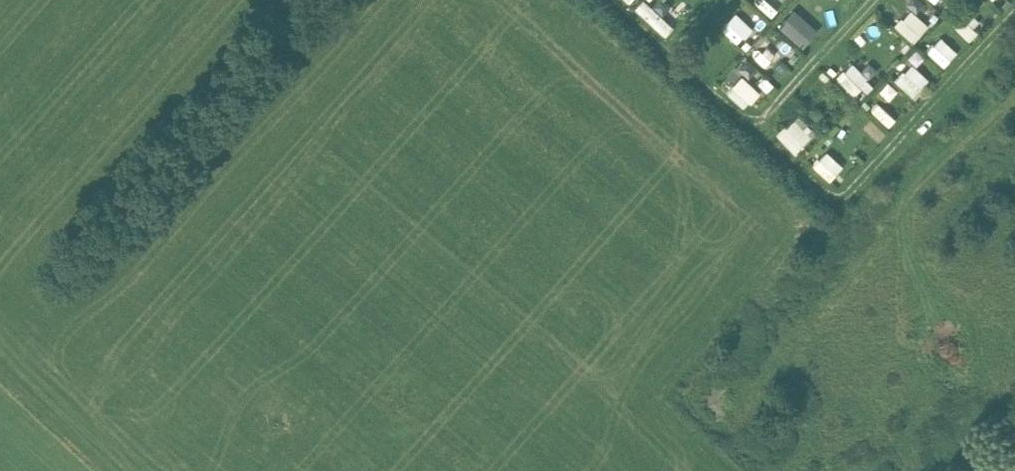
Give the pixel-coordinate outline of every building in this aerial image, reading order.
[(772,16),(786,0),(754,0),(772,16)] [(822,10),(834,0),(813,0),(822,10)] [(913,40),(929,23),(911,6),(895,23),(913,40)] [(953,20),(965,37),(982,24),(969,8),(953,20)] [(721,25),(737,41),(753,26),(737,10),(721,25)] [(797,38),(809,23),(799,16),(787,30),(797,38)] [(767,64),(778,49),(767,41),(755,56),(767,64)] [(911,95),(929,78),(912,60),(894,77),(911,95)] [(862,85),(866,89),(874,82),(852,61),(836,77),(854,93),(862,85)] [(726,90),(745,106),(759,89),(741,73),(726,90)] [(888,125),(895,118),(879,101),(872,108),(888,125)] [(799,111),(777,132),(796,151),(817,130),(799,111)] [(827,149),(814,162),(830,178),(843,164),(827,149)]
